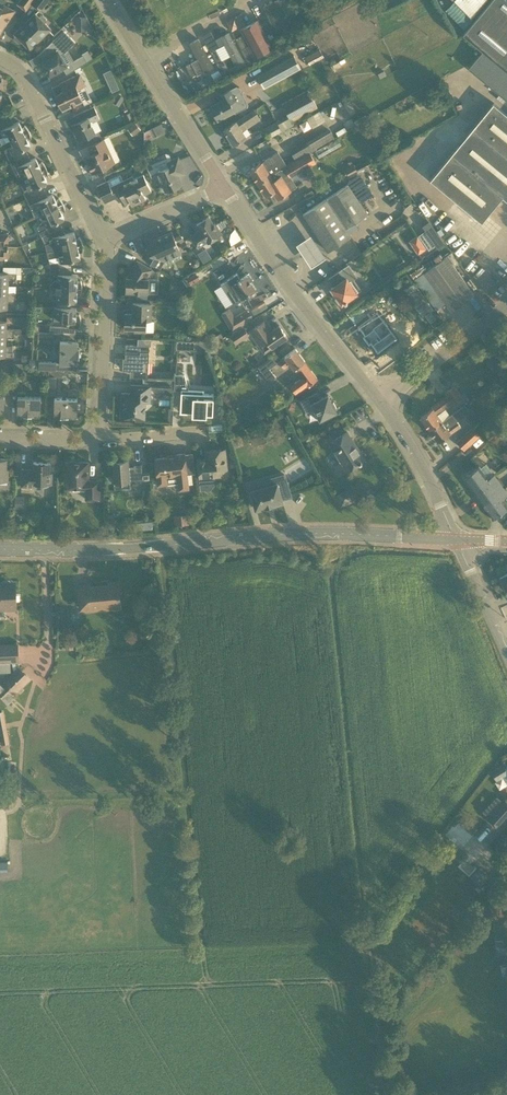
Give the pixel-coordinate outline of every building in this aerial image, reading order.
[(31,4),(34,0),(19,0),(17,3),(26,10),(31,4)] [(31,4),(40,11),(48,0),(34,0),(31,4)] [(275,32),(290,25),(279,0),(278,0),(264,6),(275,32)] [(454,1),(454,0),(471,18),(486,0),(454,0),(454,1)] [(463,33),(483,50),(506,70),(506,0),(490,0),(463,33)] [(12,14),(15,10),(4,4),(3,7),(0,5),(0,33),(5,23),(7,24),(12,14)] [(20,43),(22,42),(30,50),(51,29),(45,23),(46,22),(46,19),(43,15),(41,15),(39,17),(35,13),(14,34),(16,35),(14,37),(14,39),(18,43),(20,43)] [(75,17),(75,31),(86,31),(86,17),(75,17)] [(227,19),(228,30),(237,29),(236,18),(227,19)] [(273,48),(268,40),(257,20),(241,29),(256,57),(273,48)] [(260,25),(267,36),(272,33),(266,22),(260,25)] [(48,45),(40,53),(43,59),(42,59),(40,61),(41,62),(43,66),(49,76),(59,71),(67,66),(66,66),(72,63),(71,62),(72,62),(65,52),(75,42),(64,31),(66,29),(63,26),(54,35),(56,37),(48,45)] [(221,37),(215,39),(219,47),(224,44),(230,56),(236,65),(244,61),(229,32),(221,37)] [(241,50),(242,50),(247,47),(241,35),(235,38),(241,50)] [(197,74),(199,73),(204,71),(205,71),(213,67),(198,40),(190,44),(198,58),(191,62),(197,74)] [(242,50),(250,64),(255,62),(247,47),(242,50)] [(311,64),(324,55),(318,47),(305,56),(311,64)] [(216,63),(221,61),(222,60),(216,49),(210,51),(216,63)] [(72,63),(75,69),(87,62),(83,55),(72,62),(71,62),(72,63)] [(300,67),(294,55),(257,75),(264,87),(300,67)] [(191,77),(197,74),(191,62),(185,65),(191,77)] [(63,91),(55,95),(62,110),(72,105),(83,100),(88,97),(85,89),(79,92),(78,89),(85,85),(80,74),(84,72),(81,66),(75,69),(77,75),(69,79),(59,83),(60,84),(63,91)] [(218,69),(211,74),(215,82),(222,78),(218,69)] [(111,70),(104,73),(112,91),(119,88),(111,70)] [(230,89),(228,90),(218,95),(221,101),(211,106),(218,119),(234,111),(229,103),(235,100),(230,89)] [(317,107),(316,105),(314,100),(308,89),(282,104),(292,121),(317,107)] [(431,100),(426,103),(431,111),(436,108),(431,100)] [(493,103),(430,179),(481,222),(502,196),(506,200),(506,114),(493,103)] [(97,121),(100,119),(94,106),(83,111),(73,115),(76,122),(69,125),(73,132),(74,131),(79,141),(92,135),(95,141),(102,137),(99,131),(101,130),(97,121)] [(233,145),(242,139),(246,136),(242,131),(260,119),(254,110),(223,130),(233,145)] [(325,120),(319,111),(307,118),(307,119),(299,124),(303,131),(311,126),(312,128),(325,120)] [(11,140),(29,131),(28,130),(27,128),(26,127),(25,125),(24,126),(22,127),(20,124),(19,121),(13,124),(11,118),(10,118),(8,114),(0,118),(0,128),(4,136),(8,134),(11,140)] [(279,121),(264,129),(268,137),(284,129),(279,121)] [(154,137),(165,132),(161,124),(151,129),(154,137)] [(310,152),(335,137),(330,130),(291,153),(295,160),(309,152),(310,152)] [(30,133),(29,131),(11,140),(14,145),(5,150),(10,162),(15,160),(28,154),(25,148),(30,146),(29,143),(28,140),(30,139),(31,139),(31,137),(30,135),(30,133)] [(89,161),(87,162),(92,173),(102,169),(114,163),(120,160),(116,152),(111,154),(103,139),(98,141),(88,146),(92,154),(87,156),(89,161)] [(270,174),(286,165),(278,152),(249,170),(257,183),(270,175),(270,174)] [(257,183),(265,196),(272,191),(277,199),(286,193),(290,190),(297,186),(291,177),(316,163),(310,152),(309,152),(295,160),(286,165),(270,174),(270,175),(257,183)] [(30,160),(28,154),(15,160),(10,162),(14,170),(19,167),(21,172),(25,170),(28,176),(46,167),(45,166),(44,164),(43,163),(42,161),(41,162),(39,163),(37,160),(36,157),(30,160)] [(153,165),(149,156),(143,159),(151,176),(156,174),(157,176),(161,186),(163,185),(166,191),(182,184),(178,176),(185,173),(178,157),(168,161),(167,162),(166,159),(153,165)] [(46,168),(46,167),(28,176),(31,182),(26,184),(29,190),(24,192),(27,199),(45,190),(42,184),(47,182),(46,179),(45,176),(47,175),(48,175),(48,173),(48,171),(47,170),(46,168)] [(107,181),(97,186),(104,202),(115,197),(115,196),(120,193),(124,203),(129,201),(132,206),(134,204),(146,199),(144,194),(151,191),(146,181),(143,174),(134,179),(133,176),(123,180),(120,175),(108,181),(107,181)] [(328,251),(337,245),(351,236),(346,229),(368,214),(348,184),(303,214),(328,251)] [(63,203),(62,202),(61,200),(60,199),(58,198),(56,199),(54,196),(53,194),(47,196),(45,190),(27,199),(30,205),(35,217),(45,212),(63,203)] [(47,233),(49,232),(62,227),(59,221),(64,218),(63,216),(63,215),(62,212),(64,211),(65,211),(65,209),(64,208),(64,206),(63,204),(63,203),(45,212),(48,218),(43,220),(37,227),(41,236),(47,233)] [(208,242),(212,240),(221,234),(214,223),(213,224),(209,216),(196,224),(200,229),(190,236),(198,247),(207,241),(208,242)] [(429,234),(421,239),(429,250),(437,245),(438,247),(444,243),(429,221),(423,225),(426,229),(429,234)] [(47,252),(82,244),(82,242),(81,240),(80,239),(79,237),(78,237),(76,238),(75,235),(74,232),(65,234),(62,227),(49,232),(47,233),(41,236),(45,244),(47,252)] [(181,253),(176,242),(171,232),(153,240),(146,243),(148,247),(142,256),(160,267),(164,260),(181,253)] [(8,234),(0,234),(0,246),(8,246),(8,234)] [(292,244),(307,267),(322,257),(306,234),(292,244)] [(427,249),(417,235),(409,241),(418,255),(427,249)] [(312,241),(322,255),(326,253),(315,239),(312,241)] [(58,268),(72,268),(72,260),(80,258),(79,255),(80,255),(79,252),(82,251),(83,250),(83,248),(83,246),(82,244),(47,252),(48,258),(59,255),(60,261),(50,263),(44,263),(44,267),(50,268),(58,268)] [(8,246),(0,246),(0,258),(8,258),(8,246)] [(196,252),(201,262),(210,258),(205,248),(196,252)] [(428,261),(410,274),(414,279),(434,307),(444,300),(445,302),(452,311),(474,294),(469,287),(468,285),(447,256),(432,266),(428,261)] [(126,277),(125,292),(136,293),(148,293),(148,278),(152,269),(146,266),(137,260),(130,271),(126,277)] [(347,301),(346,300),(357,293),(349,281),(352,279),(351,277),(355,274),(348,265),(329,278),(334,286),(331,288),(336,295),(334,296),(339,303),(340,302),(341,303),(344,301),(345,302),(347,301)] [(8,285),(9,278),(16,278),(16,273),(21,273),(21,267),(3,267),(3,273),(0,273),(0,285),(8,285)] [(72,268),(58,268),(50,268),(50,274),(58,274),(57,280),(55,280),(49,284),(49,287),(62,287),(82,288),(82,286),(82,285),(81,283),(81,281),(80,281),(77,281),(77,277),(77,275),(71,274),(72,268)] [(227,279),(220,284),(228,295),(233,302),(233,303),(242,298),(246,295),(255,289),(246,275),(240,279),(236,273),(227,279)] [(172,285),(176,294),(181,291),(187,286),(182,279),(178,281),(173,285),(172,285)] [(15,297),(16,292),(8,292),(8,285),(0,285),(0,297),(15,297)] [(82,289),(82,288),(62,287),(62,293),(57,293),(56,307),(75,308),(69,307),(70,301),(76,301),(77,295),(79,295),(80,296),(81,294),(81,292),(82,291),(82,289)] [(15,297),(0,297),(0,309),(7,309),(7,301),(15,302),(15,297)] [(134,331),(145,332),(146,332),(146,321),(151,321),(151,304),(144,303),(133,303),(132,314),(125,314),(124,329),(134,329),(134,331)] [(75,308),(56,307),(54,307),(54,316),(61,316),(60,321),(68,321),(68,328),(78,328),(79,329),(79,327),(80,325),(80,324),(81,322),(81,320),(80,319),(80,317),(80,315),(79,314),(76,314),(76,311),(76,308),(75,308)] [(221,314),(232,331),(252,319),(247,310),(235,317),(230,309),(221,314)] [(365,322),(356,328),(377,358),(393,346),(387,337),(385,334),(391,330),(386,322),(390,319),(383,309),(372,317),(365,322)] [(271,348),(287,337),(279,325),(272,330),(265,319),(256,326),(249,331),(259,346),(264,353),(271,348)] [(14,333),(14,329),(6,328),(7,321),(0,321),(0,333),(14,333)] [(236,343),(248,335),(243,328),(231,336),(236,343)] [(6,345),(6,338),(14,338),(14,333),(0,333),(0,345),(6,345)] [(77,341),(75,341),(75,334),(64,334),(58,333),(58,341),(60,341),(59,363),(65,363),(76,364),(76,357),(78,357),(78,358),(79,358),(79,349),(76,349),(77,341)] [(196,355),(196,340),(175,340),(175,350),(185,350),(184,355),(196,355)] [(200,340),(197,342),(201,353),(209,347),(206,342),(200,340)] [(410,349),(409,348),(405,342),(394,350),(399,357),(410,349)] [(6,345),(0,345),(0,357),(13,357),(13,352),(5,352),(6,345)] [(143,382),(151,383),(164,383),(174,384),(175,379),(152,377),(152,378),(148,378),(149,346),(136,345),(125,345),(125,358),(123,358),(122,370),(133,370),(143,371),(143,382)] [(307,387),(317,380),(316,378),(317,378),(311,370),(311,371),(304,362),(305,361),(295,348),(286,355),(284,356),(285,357),(278,361),(283,368),(290,363),(294,369),(300,378),(290,386),(295,394),(300,390),(300,391),(306,386),(307,387)] [(269,381),(275,377),(269,368),(277,363),(272,356),(259,366),(269,381)] [(39,365),(29,365),(28,368),(56,370),(56,362),(39,361),(39,365)] [(184,375),(175,374),(175,379),(174,384),(174,389),(182,389),(182,393),(181,393),(181,412),(192,413),(192,415),(200,415),(200,414),(205,415),(205,413),(213,413),(214,394),(202,393),(202,390),(189,389),(188,389),(184,375)] [(48,376),(48,394),(55,394),(56,377),(48,376)] [(11,381),(11,386),(11,400),(18,400),(17,412),(24,413),(24,415),(23,415),(23,416),(32,416),(32,415),(31,415),(32,413),(40,413),(41,396),(25,396),(25,392),(18,392),(19,381),(11,381)] [(121,393),(120,417),(135,417),(135,420),(144,420),(145,409),(145,402),(150,402),(150,388),(151,383),(143,382),(143,385),(131,384),(131,393),(121,393)] [(164,383),(163,390),(167,394),(174,394),(174,389),(174,384),(164,383)] [(11,400),(11,386),(4,385),(4,395),(0,395),(0,412),(4,412),(4,400),(11,400)] [(442,420),(437,414),(454,402),(455,403),(462,398),(460,394),(453,385),(446,391),(449,394),(431,407),(432,409),(420,417),(429,429),(442,420)] [(317,392),(300,400),(306,412),(314,408),(320,420),(336,411),(335,410),(337,409),(333,402),(332,403),(328,395),(320,399),(317,392)] [(77,398),(66,397),(54,397),(54,403),(54,414),(61,414),(61,416),(60,416),(60,417),(69,417),(69,416),(68,416),(68,414),(77,415),(77,398)] [(442,420),(429,429),(438,442),(459,427),(461,426),(452,414),(442,420)] [(283,424),(278,415),(272,419),(277,428),(283,424)] [(480,434),(484,430),(479,424),(474,428),(473,427),(457,442),(463,450),(480,434)] [(343,463),(339,465),(344,473),(365,460),(347,431),(330,442),(343,463)] [(206,459),(197,459),(199,478),(200,490),(204,490),(208,493),(215,484),(214,476),(220,476),(219,470),(227,469),(225,449),(209,450),(205,451),(206,459)] [(178,483),(179,490),(189,489),(185,453),(171,455),(171,456),(155,458),(158,485),(167,484),(178,483)] [(8,469),(6,469),(7,459),(0,458),(0,490),(8,490),(10,489),(10,480),(8,480),(8,469)] [(130,487),(129,481),(130,481),(130,480),(135,480),(135,481),(143,480),(141,464),(134,465),(134,466),(128,467),(128,460),(112,461),(113,475),(114,482),(114,483),(114,488),(130,487)] [(68,462),(65,462),(66,488),(86,488),(86,499),(99,499),(99,492),(99,481),(88,481),(88,462),(76,462),(75,461),(69,461),(68,462)] [(52,484),(52,474),(50,474),(50,462),(33,462),(33,469),(22,469),(21,486),(33,486),(33,484),(35,484),(35,485),(36,486),(38,486),(39,487),(41,487),(42,487),(44,487),(45,486),(47,486),(48,485),(48,484),(52,484)] [(482,503),(502,489),(492,475),(486,479),(477,467),(464,477),(482,503)] [(282,499),(291,496),(284,474),(275,477),(277,482),(250,490),(256,509),(265,506),(265,507),(274,504),(283,501),(282,499)] [(338,494),(335,495),(339,503),(340,507),(360,499),(359,496),(355,486),(337,493),(338,494)] [(493,518),(506,508),(506,495),(502,489),(482,503),(493,518)] [(188,523),(186,514),(174,516),(176,526),(188,523)] [(153,518),(143,520),(144,530),(154,529),(153,518)] [(121,590),(120,581),(109,582),(109,585),(90,587),(90,585),(78,586),(79,596),(81,606),(86,606),(87,610),(111,607),(112,611),(122,610),(119,590),(121,590)] [(0,586),(0,609),(16,608),(15,597),(15,586),(0,586)] [(12,663),(15,663),(15,661),(17,661),(16,643),(0,644),(0,672),(10,672),(10,663),(12,663)] [(30,678),(18,666),(13,671),(1,684),(0,683),(0,695),(7,702),(30,678)] [(3,710),(0,711),(0,735),(2,744),(9,742),(3,710)] [(506,783),(506,766),(505,763),(491,771),(497,781),(502,777),(505,782),(506,783)] [(506,816),(506,801),(505,800),(487,820),(496,828),(506,816)] [(480,900),(476,905),(481,910),(486,905),(480,900)] [(495,922),(496,928),(496,943),(506,943),(506,921),(495,922)]
